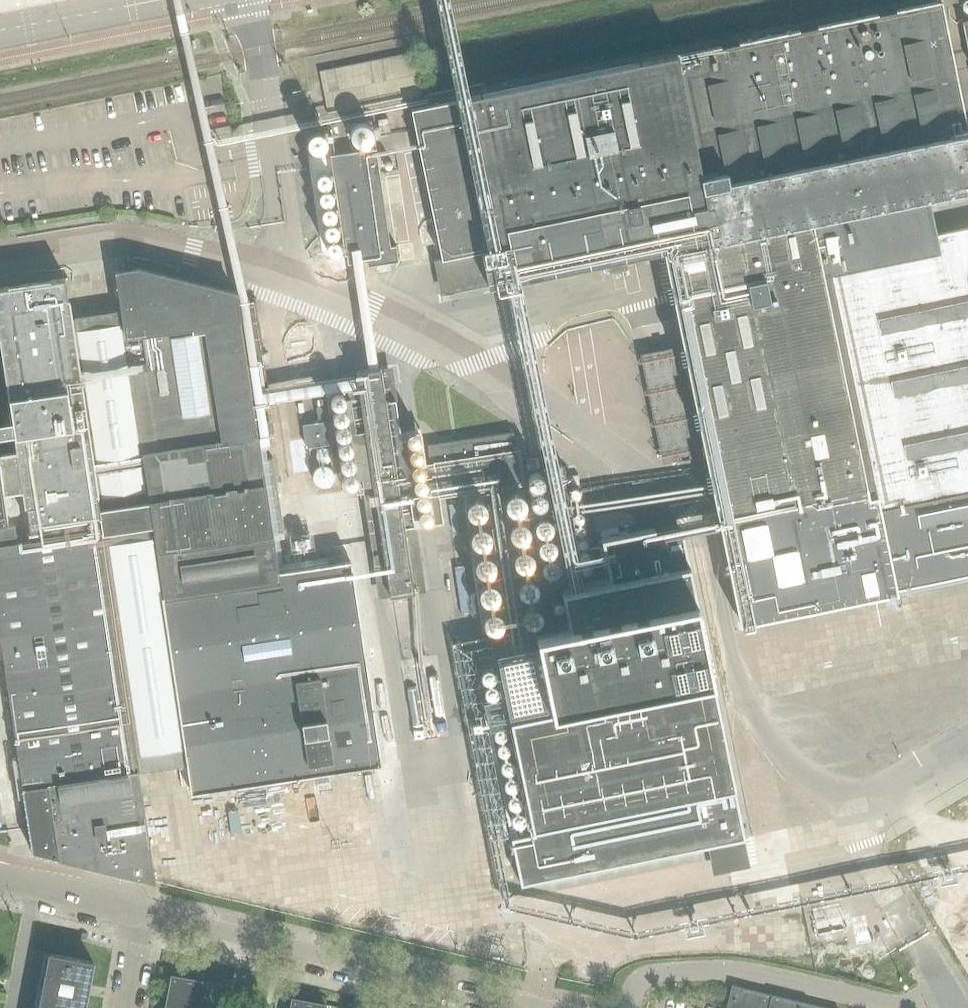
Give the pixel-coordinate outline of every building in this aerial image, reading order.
[(235,293),(237,304),(247,302),(213,141),(183,0),(172,0),(235,293)] [(457,92),(459,98),(469,96),(450,0),(438,0),(457,92)] [(412,109),(442,259),(481,250),(488,285),(488,286),(663,250),(665,257),(667,271),(677,319),(704,449),(711,483),(712,490),(712,491),(715,506),(717,514),(681,521),(654,527),(658,546),(684,540),(682,531),(719,524),(739,623),(851,601),(897,591),(897,590),(967,575),(967,227),(935,234),(932,216),(928,198),(967,190),(967,131),(941,1),(678,54),(641,61),(641,62),(481,95),(480,94),(469,96),(459,98),(456,99),(456,100),(412,109)] [(319,71),(328,115),(423,96),(420,82),(414,51),(319,71)] [(349,155),(330,157),(345,255),(346,255),(348,264),(353,263),(362,262),(367,261),(367,266),(398,261),(396,246),(390,246),(385,210),(378,160),(377,153),(376,151),(349,154),(349,155)] [(353,263),(369,369),(378,368),(362,262),(353,263)] [(64,278),(0,288),(0,331),(14,427),(0,429),(0,509),(7,508),(5,492),(24,489),(31,541),(0,546),(0,629),(24,788),(22,788),(28,827),(31,851),(155,881),(139,772),(191,764),(195,789),(191,789),(192,792),(381,763),(350,560),(278,571),(275,557),(287,555),(273,457),(260,459),(258,445),(250,390),(261,388),(268,387),(268,386),(266,386),(253,303),(255,303),(255,301),(247,302),(237,304),(235,293),(136,268),(117,271),(123,310),(70,318),(64,278)] [(396,400),(387,401),(381,367),(378,368),(369,369),(355,371),(355,376),(357,388),(388,595),(415,592),(406,529),(443,523),(439,498),(489,490),(497,489),(525,485),(520,449),(516,450),(513,432),(427,444),(430,464),(426,465),(422,437),(402,440),(396,400)] [(357,388),(355,376),(261,391),(261,388),(250,390),(258,445),(269,444),(263,402),(357,388)] [(306,447),(332,443),(329,421),(328,421),(303,425),(306,447)] [(550,501),(551,507),(562,575),(580,572),(575,537),(570,504),(569,498),(564,499),(555,501),(550,501)] [(684,540),(658,546),(654,527),(601,538),(609,579),(561,589),(568,625),(535,632),(539,651),(497,659),(509,716),(487,720),(520,884),(707,846),(744,839),(745,839),(684,540)] [(420,621),(416,621),(416,630),(412,630),(413,646),(431,645),(429,607),(420,607),(420,621)] [(705,947),(802,943),(801,914),(704,918),(705,947)] [(85,995),(88,995),(90,985),(87,984),(91,965),(92,966),(93,962),(50,954),(50,955),(50,956),(47,970),(42,969),(38,992),(43,993),(40,1007),(83,1007),(85,995)] [(205,981),(173,975),(168,1000),(200,1007),(205,981)] [(727,1007),(828,1007),(732,985),(727,1007)] [(216,1007),(227,1007),(228,1000),(218,998),(216,1007)] [(293,1007),(324,1007),(324,1004),(295,998),(293,1007)]
